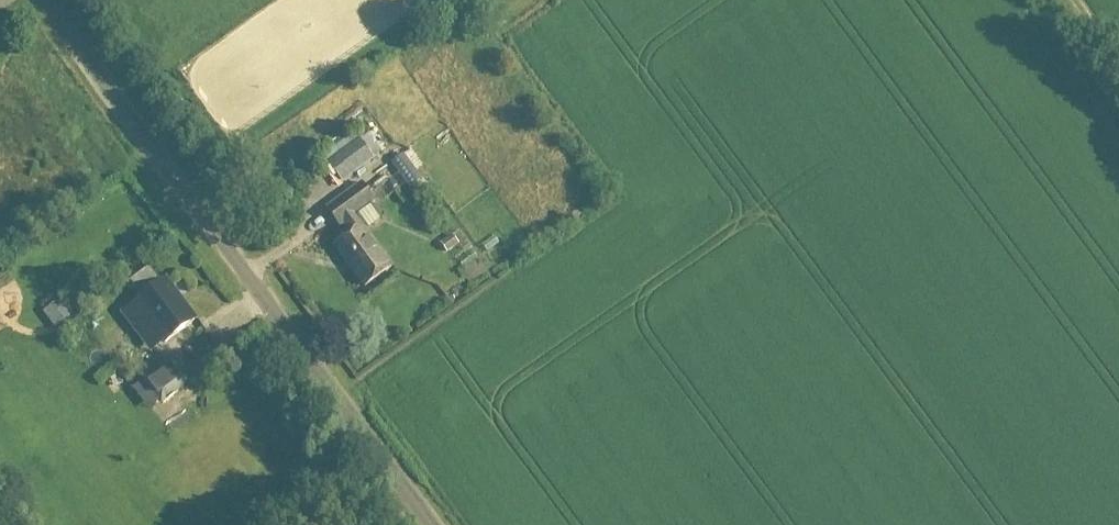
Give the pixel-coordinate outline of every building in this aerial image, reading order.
[(327,166),(341,183),(371,160),(358,143),(327,166)] [(420,183),(401,158),(391,164),(409,190),(420,183)] [(352,235),(351,236),(334,249),(364,289),(390,269),(353,218),(373,203),(360,185),(324,211),(337,229),(344,224),(352,235)] [(195,321),(165,281),(134,304),(164,344),(195,321)] [(194,383),(175,356),(142,380),(161,406),(194,383)]
